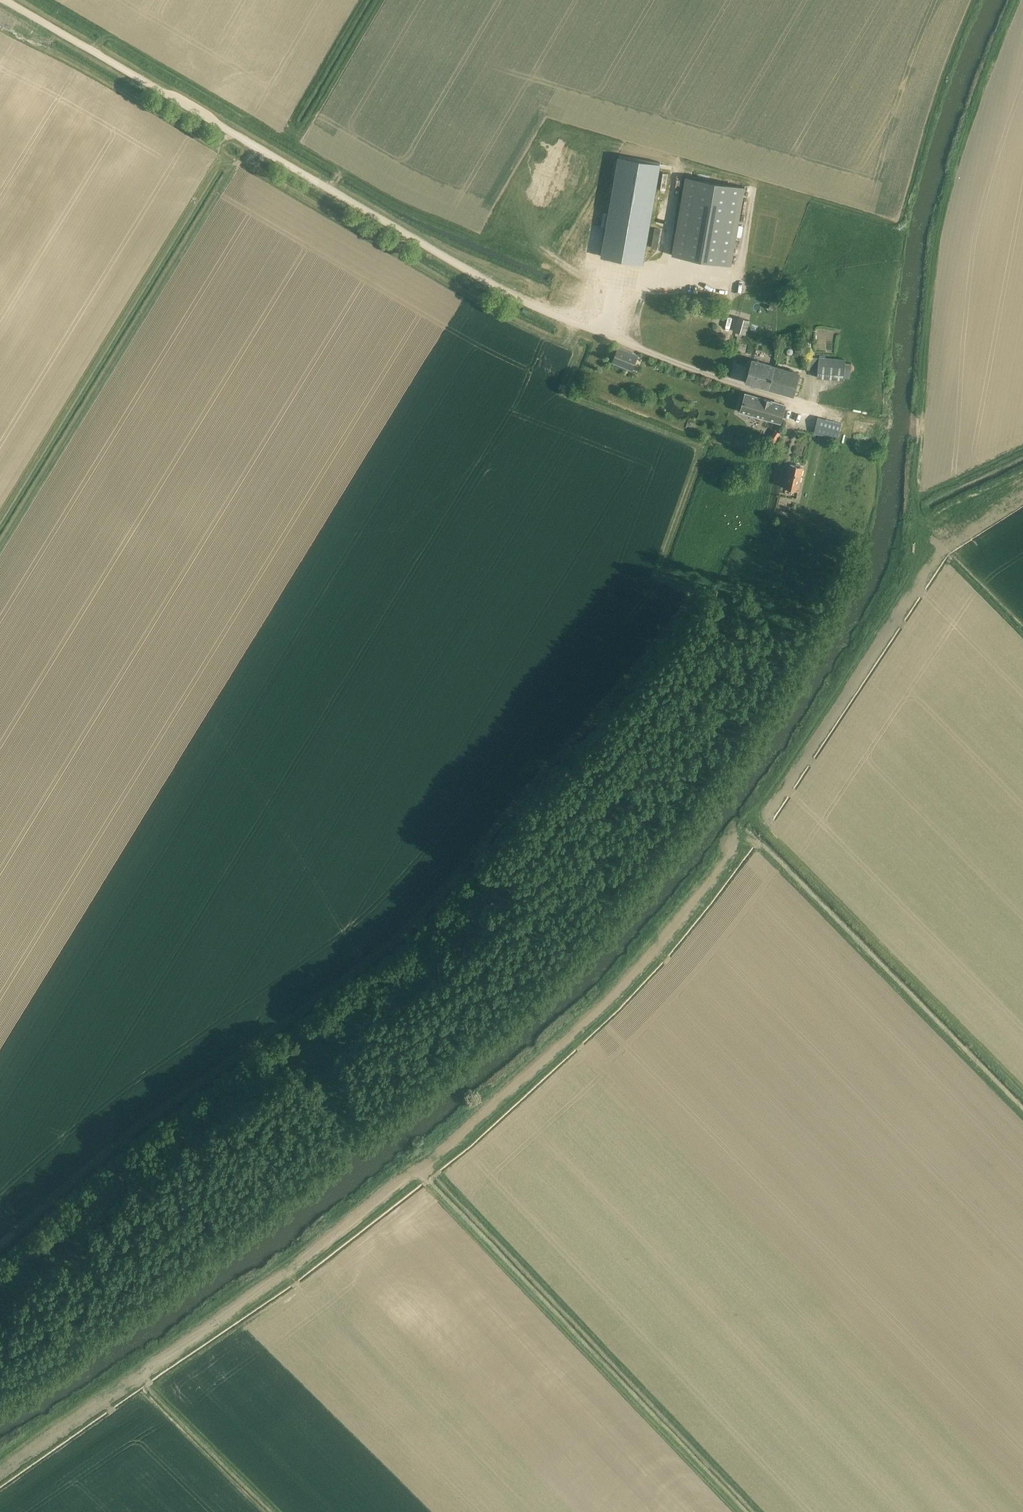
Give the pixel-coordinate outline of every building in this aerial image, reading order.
[(642,264),(660,164),(619,157),(602,256),(642,264)] [(681,200),(673,251),(672,255),(733,265),(742,211),(746,189),(686,176),(681,200)] [(739,317),(735,331),(739,332),(742,333),(746,334),(750,321),(749,320),(739,317)] [(835,354),(836,345),(827,344),(826,352),(835,354)] [(614,361),(632,368),(637,356),(618,349),(614,361)] [(804,369),(818,370),(817,377),(844,379),(844,378),(850,378),(851,363),(846,363),(846,359),(811,357),(812,349),(805,349),(804,369)] [(748,382),(768,388),(775,367),(754,361),(748,382)] [(775,367),(768,388),(792,394),(798,373),(775,367)] [(746,394),(742,411),(780,422),(785,405),(746,394)] [(814,433),(830,437),(838,439),(842,423),(818,417),(814,433)] [(785,487),(797,490),(803,467),(790,464),(785,487)]
